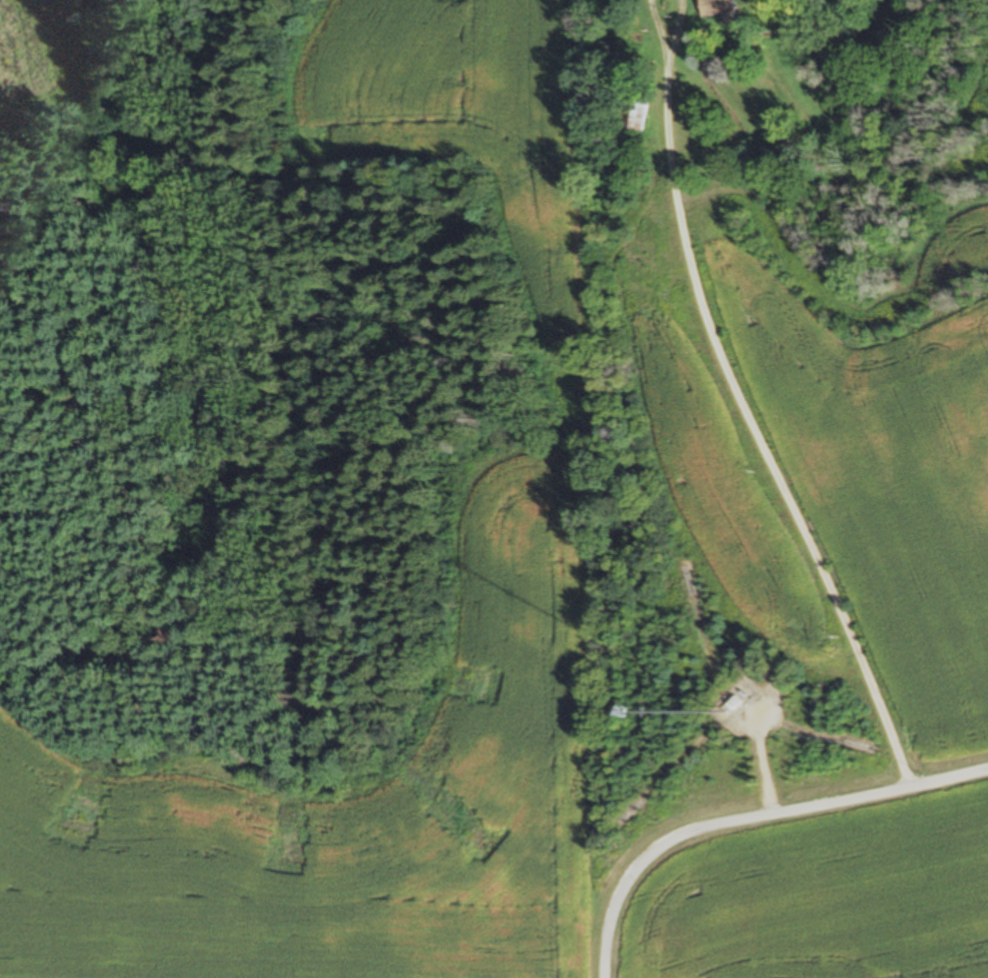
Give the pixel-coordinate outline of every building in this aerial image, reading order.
[(700,17),(734,14),(733,0),(699,0),(700,17)] [(649,97),(631,93),(623,128),(641,132),(649,97)]
